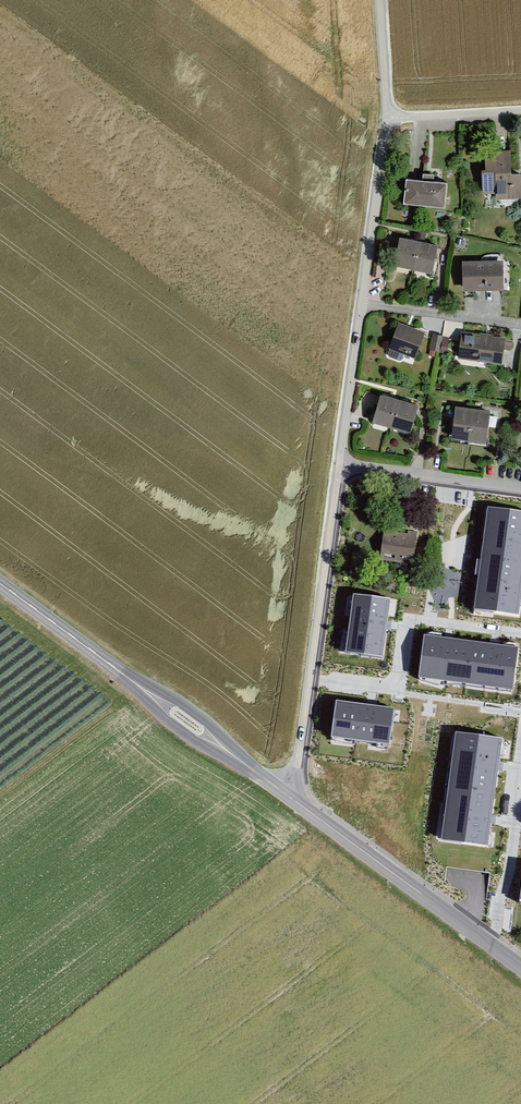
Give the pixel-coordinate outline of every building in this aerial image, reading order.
[(483,148),(481,193),(495,193),(495,199),(520,200),(520,173),(510,172),(511,149),(483,148)] [(442,184),(400,180),(398,204),(439,209),(442,184)] [(434,247),(395,237),(388,265),(427,275),(434,247)] [(498,261),(457,262),(457,289),(499,288),(498,261)] [(423,333),(397,322),(386,348),(412,359),(423,333)] [(447,350),(450,336),(433,333),(430,347),(447,350)] [(499,366),(503,342),(460,336),(457,360),(499,366)] [(416,404),(378,392),(369,422),(407,434),(416,404)] [(488,411),(450,405),(445,439),(483,444),(488,411)] [(520,587),(520,511),(489,506),(476,608),(518,614),(520,587)] [(415,536),(382,528),(375,556),(408,564),(415,536)] [(351,592),(344,651),(383,657),(391,597),(351,592)] [(420,677),(512,688),(519,648),(425,634),(420,677)] [(392,707),(338,699),(330,738),(387,746),(392,707)] [(489,846),(502,739),(456,732),(440,839),(489,846)] [(518,867),(512,904),(520,905),(520,867),(518,867)]
